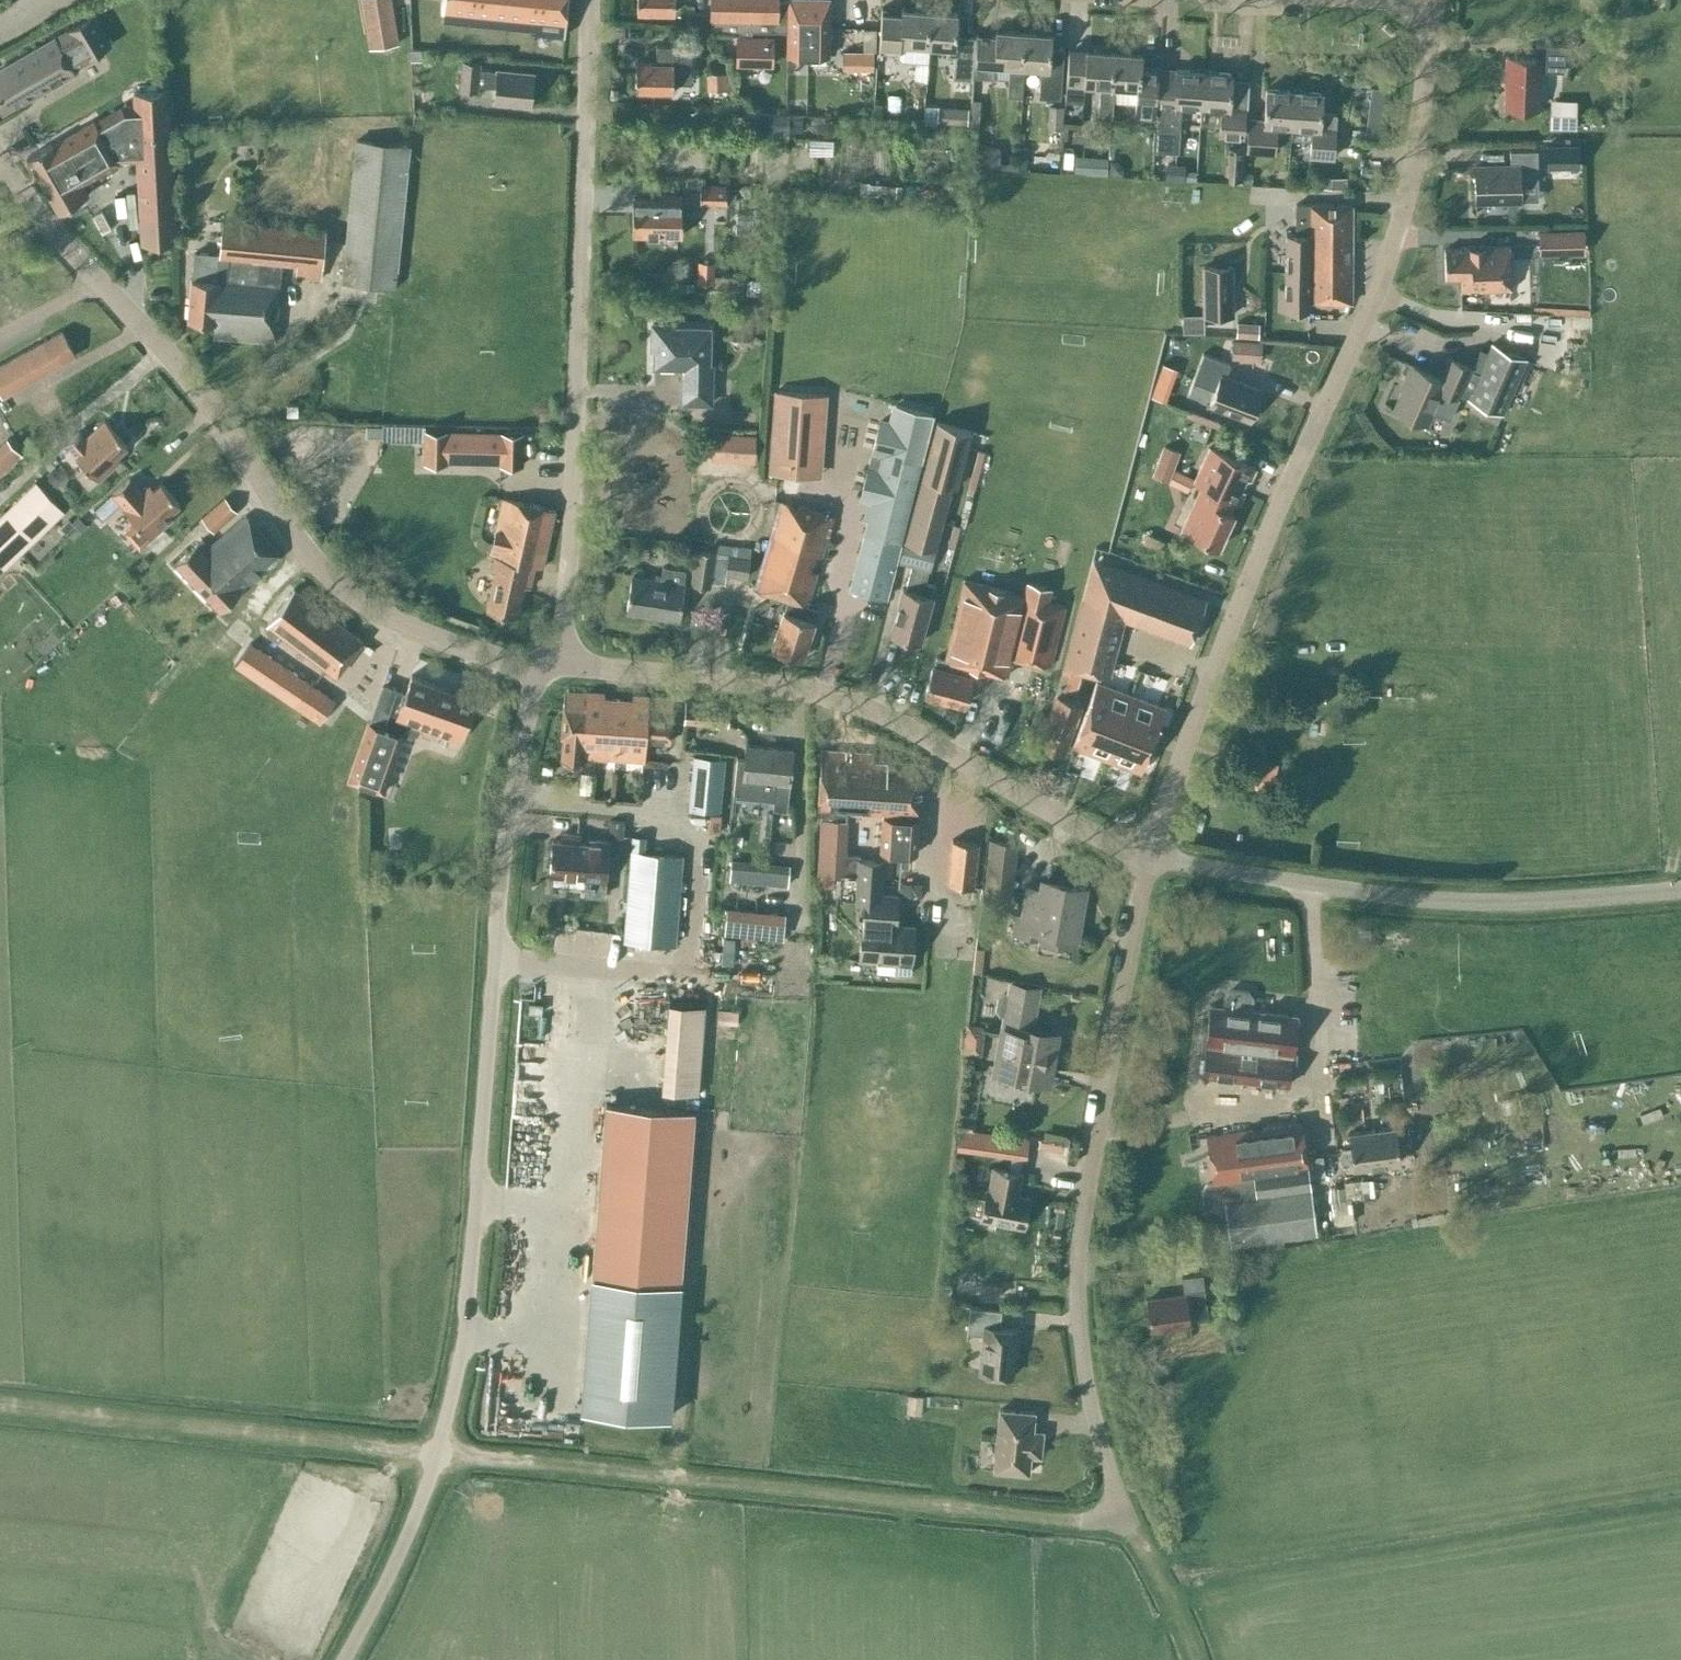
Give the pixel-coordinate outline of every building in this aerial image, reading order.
[(398,44),(391,0),(359,0),(368,49),(398,44)] [(440,10),(444,10),(535,19),(534,27),(533,33),(535,33),(536,28),(563,31),(562,36),(564,36),(568,0),(441,0),(440,10)] [(636,12),(674,12),(674,0),(637,0),(636,12)] [(750,31),(787,31),(787,56),(828,56),(829,0),(788,0),(779,0),(710,0),(710,19),(710,32),(750,33),(750,31)] [(881,7),(878,53),(899,54),(899,58),(902,61),(927,63),(928,63),(929,45),(926,45),(929,11),(901,9),(881,7)] [(692,23),(701,23),(702,12),(693,11),(692,23)] [(929,11),(926,45),(929,45),(947,46),(946,55),(953,55),(952,78),(971,79),(974,36),(956,34),(957,13),(929,11)] [(85,19),(66,30),(67,30),(55,37),(55,36),(0,68),(0,109),(1,112),(27,97),(29,100),(76,72),(74,68),(87,61),(86,59),(110,44),(93,14),(85,19)] [(1023,32),(995,30),(994,35),(976,34),(973,76),(993,78),(994,63),(1009,65),(1007,95),(1021,96),(1024,65),(1020,65),(1023,32)] [(1051,34),(1023,32),(1020,65),(1024,65),(1040,67),(1038,97),(1060,98),(1063,48),(1050,47),(1051,34)] [(737,37),(736,64),(772,65),(772,38),(737,37)] [(636,62),(635,90),(672,91),(673,82),(690,83),(691,45),(656,44),(655,62),(636,62)] [(1563,71),(1564,45),(1536,44),(1535,57),(1507,56),(1505,106),(1538,108),(1539,70),(1563,71)] [(1068,48),(1064,101),(1083,102),(1084,83),(1100,85),(1097,116),(1104,117),(1111,117),(1112,104),(1113,101),(1114,86),(1111,85),(1113,52),(1085,49),(1080,49),(1071,48),(1068,48)] [(872,68),(872,52),(857,52),(857,68),(872,68)] [(1113,52),(1111,85),(1114,86),(1113,101),(1135,103),(1134,116),(1154,117),(1155,102),(1156,102),(1159,68),(1159,67),(1141,65),(1142,54),(1113,52)] [(530,104),(533,73),(496,70),(479,69),(479,63),(462,61),(459,88),(477,90),(477,85),(495,87),(493,100),(530,104)] [(1155,131),(1154,151),(1178,152),(1179,132),(1181,105),(1201,106),(1204,71),(1175,69),(1159,68),(1156,102),(1157,102),(1155,131)] [(1204,71),(1201,106),(1221,108),(1219,135),(1243,137),(1245,108),(1234,108),(1235,93),(1230,93),(1232,73),(1204,71)] [(731,72),(707,73),(707,90),(733,90),(733,72),(731,72)] [(1370,85),(1369,94),(1383,96),(1384,87),(1370,85)] [(1266,89),(1264,118),(1248,117),(1246,150),(1270,152),(1272,125),(1291,126),(1294,91),(1266,89)] [(121,106),(94,121),(118,162),(136,161),(141,243),(174,241),(166,91),(139,92),(131,93),(132,106),(121,106)] [(1294,91),(1291,126),(1311,127),(1309,154),(1333,156),(1336,113),(1321,112),(1322,92),(1294,91)] [(1576,99),(1550,99),(1550,126),(1576,127),(1576,99)] [(874,102),(872,117),(879,118),(881,103),(874,102)] [(1063,106),(1048,105),(1047,128),(1062,128),(1063,106)] [(954,106),(953,122),(965,122),(967,107),(954,106)] [(754,112),(752,129),(787,132),(787,130),(801,131),(802,115),(788,114),(754,112)] [(52,143),(27,157),(58,211),(70,204),(80,198),(88,193),(82,183),(118,162),(94,121),(94,120),(53,144),(52,143)] [(253,133),(245,134),(246,142),(254,142),(253,133)] [(836,152),(836,138),(814,137),(813,151),(836,152)] [(395,288),(410,145),(354,139),(340,283),(395,288)] [(1577,143),(1546,144),(1546,167),(1578,167),(1577,143)] [(1016,168),(1017,162),(999,160),(1000,148),(975,145),(973,164),(1016,168)] [(1017,162),(1016,168),(1025,169),(1027,147),(1019,146),(1017,162)] [(1227,171),(1227,176),(1231,176),(1242,177),(1242,172),(1244,148),(1229,147),(1227,171)] [(1510,166),(1474,167),(1475,200),(1520,200),(1538,199),(1537,176),(1537,150),(1509,150),(1510,166)] [(1090,155),(1089,171),(1106,173),(1107,157),(1090,155)] [(1059,171),(1060,162),(1053,161),(1053,159),(1039,158),(1038,169),(1052,170),(1052,171),(1059,171)] [(1119,160),(1109,160),(1108,175),(1123,175),(1124,167),(1119,160)] [(1175,164),(1165,163),(1165,177),(1174,178),(1175,164)] [(1184,170),(1183,178),(1194,179),(1195,170),(1184,170)] [(1242,180),(1241,183),(1251,184),(1252,173),(1242,172),(1242,180)] [(1322,176),(1321,186),(1345,188),(1346,178),(1322,176)] [(860,181),(859,196),(901,198),(902,185),(869,183),(869,181),(860,181)] [(700,184),(700,204),(726,204),(726,202),(735,202),(735,186),(726,187),(726,185),(700,184)] [(681,235),(682,196),(658,195),(658,200),(632,199),(631,234),(681,235)] [(1295,204),(1295,233),(1309,233),(1309,272),(1309,302),(1351,302),(1351,239),(1352,205),(1309,204),(1295,204)] [(192,279),(191,278),(187,319),(214,321),(213,337),(274,342),(281,261),(296,263),(295,276),(320,279),(325,231),(222,221),(219,254),(195,252),(192,279)] [(1565,230),(1539,231),(1539,253),(1566,252),(1583,252),(1583,230),(1565,230)] [(1277,287),(1277,309),(1285,309),(1308,310),(1309,302),(1309,272),(1309,233),(1295,233),(1286,233),(1285,287),(1277,287)] [(1459,248),(1444,249),(1445,277),(1460,277),(1460,290),(1511,289),(1510,246),(1484,246),(1484,245),(1469,246),(1459,247),(1459,248)] [(714,275),(714,261),(697,261),(697,283),(713,284),(714,275)] [(1204,314),(1232,314),(1231,265),(1203,266),(1204,314)] [(682,272),(681,290),(693,291),(694,273),(682,272)] [(729,276),(714,275),(713,284),(713,288),(728,289),(729,276)] [(738,278),(737,294),(759,295),(760,279),(738,278)] [(1182,313),(1182,331),(1198,331),(1198,313),(1182,313)] [(1259,323),(1237,322),(1235,336),(1258,338),(1259,323)] [(679,366),(682,369),(681,402),(710,403),(711,366),(708,366),(709,328),(672,327),(672,324),(652,324),(651,348),(654,348),(654,366),(679,366)] [(75,356),(61,330),(0,364),(0,393),(2,396),(75,356)] [(1231,358),(1260,360),(1262,341),(1233,339),(1231,358)] [(1477,373),(1470,370),(1471,367),(1449,357),(1440,377),(1410,364),(1403,381),(1405,382),(1392,409),(1427,424),(1432,413),(1448,420),(1463,388),(1469,391),(1466,397),(1503,414),(1527,359),(1490,343),(1477,373)] [(1250,420),(1261,390),(1225,377),(1230,364),(1202,354),(1193,377),(1216,385),(1209,404),(1250,420)] [(769,471),(800,473),(822,474),(827,394),(774,390),(769,471)] [(297,415),(297,404),(286,404),(286,415),(297,415)] [(880,470),(879,470),(868,467),(860,498),(871,501),(850,589),(885,598),(902,541),(934,413),(896,404),(892,423),(880,420),(872,449),(884,452),(880,470)] [(127,445),(104,420),(85,438),(78,431),(65,443),(76,454),(75,455),(98,480),(120,459),(116,455),(127,445)] [(929,457),(905,540),(899,561),(912,564),(905,589),(902,588),(890,635),(920,643),(935,585),(925,582),(929,569),(953,485),(969,430),(938,422),(929,457)] [(401,437),(401,433),(423,434),(423,426),(388,425),(387,437),(401,437)] [(425,430),(424,462),(446,463),(446,461),(500,462),(500,464),(522,465),(523,432),(425,430)] [(755,433),(711,431),(709,459),(754,461),(755,433)] [(0,445),(0,472),(21,454),(7,438),(0,445)] [(1180,451),(1162,445),(1151,475),(1169,482),(1180,451)] [(1196,498),(1205,502),(1190,534),(1218,547),(1233,514),(1228,512),(1233,500),(1239,502),(1244,490),(1240,488),(1245,478),(1249,480),(1254,469),(1209,448),(1193,481),(1201,485),(1196,498)] [(47,479),(53,486),(67,474),(60,466),(56,469),(54,466),(45,473),(49,477),(47,479)] [(1175,469),(1169,482),(1187,490),(1193,478),(1175,469)] [(129,478),(112,494),(124,508),(123,508),(135,522),(125,531),(139,547),(172,517),(168,513),(179,503),(161,483),(150,492),(146,488),(142,492),(129,478)] [(63,510),(35,480),(0,514),(0,566),(3,568),(63,510)] [(213,533),(237,512),(224,496),(200,517),(213,533)] [(555,510),(502,497),(489,556),(494,557),(490,571),(494,572),(486,609),(517,616),(524,586),(530,587),(535,566),(542,567),(555,510)] [(822,559),(834,516),(781,502),(754,590),(787,601),(784,611),(783,611),(771,648),(802,658),(814,621),(805,617),(808,606),(808,605),(818,571),(810,569),(814,557),(822,559)] [(240,591),(281,556),(245,515),(209,547),(202,539),(174,564),(220,611),(240,591)] [(68,518),(60,527),(69,535),(77,527),(68,518)] [(1170,544),(1149,534),(1145,543),(1167,552),(1170,544)] [(710,587),(716,552),(695,549),(690,584),(710,587)] [(750,556),(728,553),(724,575),(746,579),(750,556)] [(1083,596),(1065,660),(1081,665),(1093,669),(1108,673),(1124,618),(1137,622),(1190,642),(1205,601),(1196,598),(1099,562),(1094,560),(1083,596)] [(663,566),(661,580),(632,575),(626,612),(678,620),(686,569),(663,566)] [(1007,675),(1012,657),(1050,667),(1065,606),(1049,602),(1053,587),(1026,581),(1023,595),(964,579),(945,659),(937,656),(934,666),(933,665),(924,695),(963,705),(971,675),(967,674),(969,665),(1007,675)] [(362,640),(293,588),(267,623),(335,675),(362,640)] [(468,621),(465,628),(476,632),(479,625),(468,621)] [(319,723),(335,699),(250,643),(234,666),(319,723)] [(1065,663),(1059,684),(1075,688),(1081,665),(1065,660),(1065,663)] [(409,674),(403,691),(383,683),(369,721),(367,720),(346,780),(384,793),(404,735),(409,737),(417,733),(420,727),(457,740),(472,696),(409,674)] [(1096,681),(1071,746),(1140,772),(1152,741),(1165,707),(1096,681)] [(594,767),(594,757),(596,730),(585,729),(587,693),(565,692),(561,736),(562,736),(561,759),(582,761),(581,766),(594,767)] [(615,758),(619,699),(604,698),(604,693),(587,692),(587,693),(585,729),(596,730),(594,757),(615,758)] [(1056,693),(1037,744),(1062,753),(1071,731),(1082,702),(1056,693)] [(645,740),(647,698),(647,696),(633,695),(632,700),(619,699),(615,758),(643,761),(645,740)] [(647,698),(645,740),(669,742),(673,700),(647,698)] [(727,724),(729,704),(685,701),(684,721),(727,724)] [(736,759),(733,796),(774,800),(773,809),(787,810),(789,784),(793,750),(745,745),(744,759),(736,759)] [(820,811),(816,872),(844,874),(856,875),(857,858),(861,858),(860,855),(846,854),(848,819),(847,819),(848,813),(883,815),(882,834),(881,852),(915,854),(917,823),(912,823),(913,816),(921,817),(924,763),(873,760),(874,753),(822,749),(819,811),(820,811)] [(1265,794),(1282,765),(1260,752),(1243,781),(1265,794)] [(719,812),(724,759),(694,756),(689,809),(719,812)] [(543,765),(542,772),(551,773),(552,766),(543,765)] [(592,773),(580,772),(578,792),(590,793),(592,773)] [(720,814),(710,813),(708,830),(719,832),(720,814)] [(623,834),(624,822),(610,821),(609,833),(623,834)] [(552,840),(549,873),(585,876),(584,895),(605,897),(607,871),(604,870),(607,839),(590,838),(590,842),(580,842),(580,833),(561,831),(560,840),(552,840)] [(631,835),(623,940),(675,945),(683,855),(644,851),(645,836),(631,835)] [(973,886),(978,843),(952,840),(947,884),(973,886)] [(990,840),(987,872),(1012,875),(1016,843),(990,840)] [(856,875),(854,903),(863,904),(859,961),(877,962),(876,971),(910,974),(911,960),(914,926),(895,925),(897,895),(881,894),(883,860),(861,858),(857,858),(856,875)] [(787,885),(788,865),(731,860),(729,880),(787,885)] [(820,873),(819,886),(834,887),(835,874),(820,873)] [(1016,917),(1013,933),(1039,938),(1039,935),(1073,941),(1075,935),(1080,906),(1073,905),(1076,888),(1042,882),(1041,890),(1028,888),(1022,918),(1016,917)] [(920,898),(920,885),(898,883),(898,896),(920,898)] [(783,940),(784,914),(726,908),(724,935),(783,940)] [(1002,1030),(994,1071),(1017,1075),(1047,1081),(1055,1040),(1056,1034),(1041,1032),(1031,1030),(1037,993),(1010,988),(1009,993),(1004,993),(997,996),(995,1009),(999,1015),(1005,1016),(1002,1030)] [(1205,1042),(1206,1042),(1202,1075),(1287,1085),(1291,1053),(1292,1053),(1297,1015),(1250,1010),(1252,997),(1248,992),(1230,990),(1225,994),(1224,1007),(1210,1005),(1205,1042)] [(661,1091),(697,1094),(704,1006),(669,1003),(661,1091)] [(718,1009),(717,1024),(737,1025),(738,1011),(718,1009)] [(966,1026),(962,1056),(980,1059),(984,1029),(966,1026)] [(1373,1073),(1374,1094),(1392,1093),(1390,1071),(1373,1073)] [(1498,1114),(1522,1110),(1518,1091),(1495,1095),(1498,1114)] [(591,1279),(581,1410),(669,1417),(679,1286),(693,1110),(605,1103),(591,1279)] [(962,1110),(961,1117),(972,1119),(973,1112),(962,1110)] [(961,1117),(959,1129),(974,1131),(975,1120),(972,1119),(961,1117)] [(1206,1184),(1203,1188),(1204,1201),(1208,1204),(1212,1204),(1213,1207),(1217,1210),(1225,1209),(1230,1245),(1317,1233),(1309,1176),(1325,1174),(1322,1154),(1306,1156),(1302,1122),(1206,1136),(1212,1184),(1206,1184)] [(1353,1167),(1400,1161),(1396,1126),(1348,1132),(1353,1167)] [(1522,1136),(1521,1127),(1503,1131),(1504,1140),(1522,1136)] [(958,1131),(956,1148),(966,1149),(968,1132),(958,1131)] [(1064,1133),(1063,1141),(1070,1142),(1071,1135),(1064,1133)] [(981,1134),(978,1151),(1003,1155),(1006,1137),(985,1135),(981,1134)] [(980,1219),(1023,1227),(1029,1197),(1017,1195),(1021,1173),(992,1168),(988,1189),(986,1189),(980,1219)] [(1330,1199),(1332,1214),(1346,1212),(1344,1197),(1330,1199)] [(1259,1253),(1245,1255),(1247,1266),(1261,1264),(1259,1253)] [(1181,1277),(1184,1292),(1184,1295),(1147,1300),(1150,1328),(1154,1328),(1158,1334),(1170,1333),(1172,1325),(1189,1323),(1187,1311),(1206,1308),(1201,1274),(1181,1277)] [(981,1282),(980,1297),(998,1298),(1000,1284),(981,1282)] [(1017,1347),(1019,1329),(999,1327),(1001,1309),(969,1306),(967,1333),(983,1334),(979,1371),(1012,1375),(1015,1346),(1017,1347)] [(907,1395),(905,1413),(920,1415),(922,1397),(907,1395)] [(1034,1413),(999,1409),(993,1470),(1028,1473),(1030,1456),(1040,1457),(1042,1432),(1032,1431),(1034,1413)]
